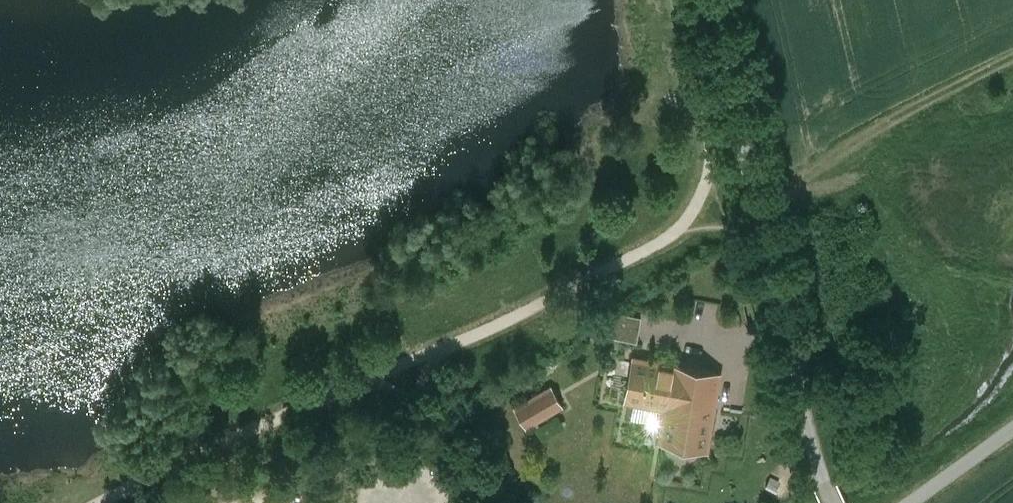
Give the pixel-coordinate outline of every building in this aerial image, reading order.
[(606,314),(602,334),(637,340),(642,316),(618,313),(618,315),(606,314)] [(718,373),(633,358),(626,399),(668,407),(661,441),(707,450),(718,373)] [(517,406),(527,424),(561,405),(551,387),(517,406)]
